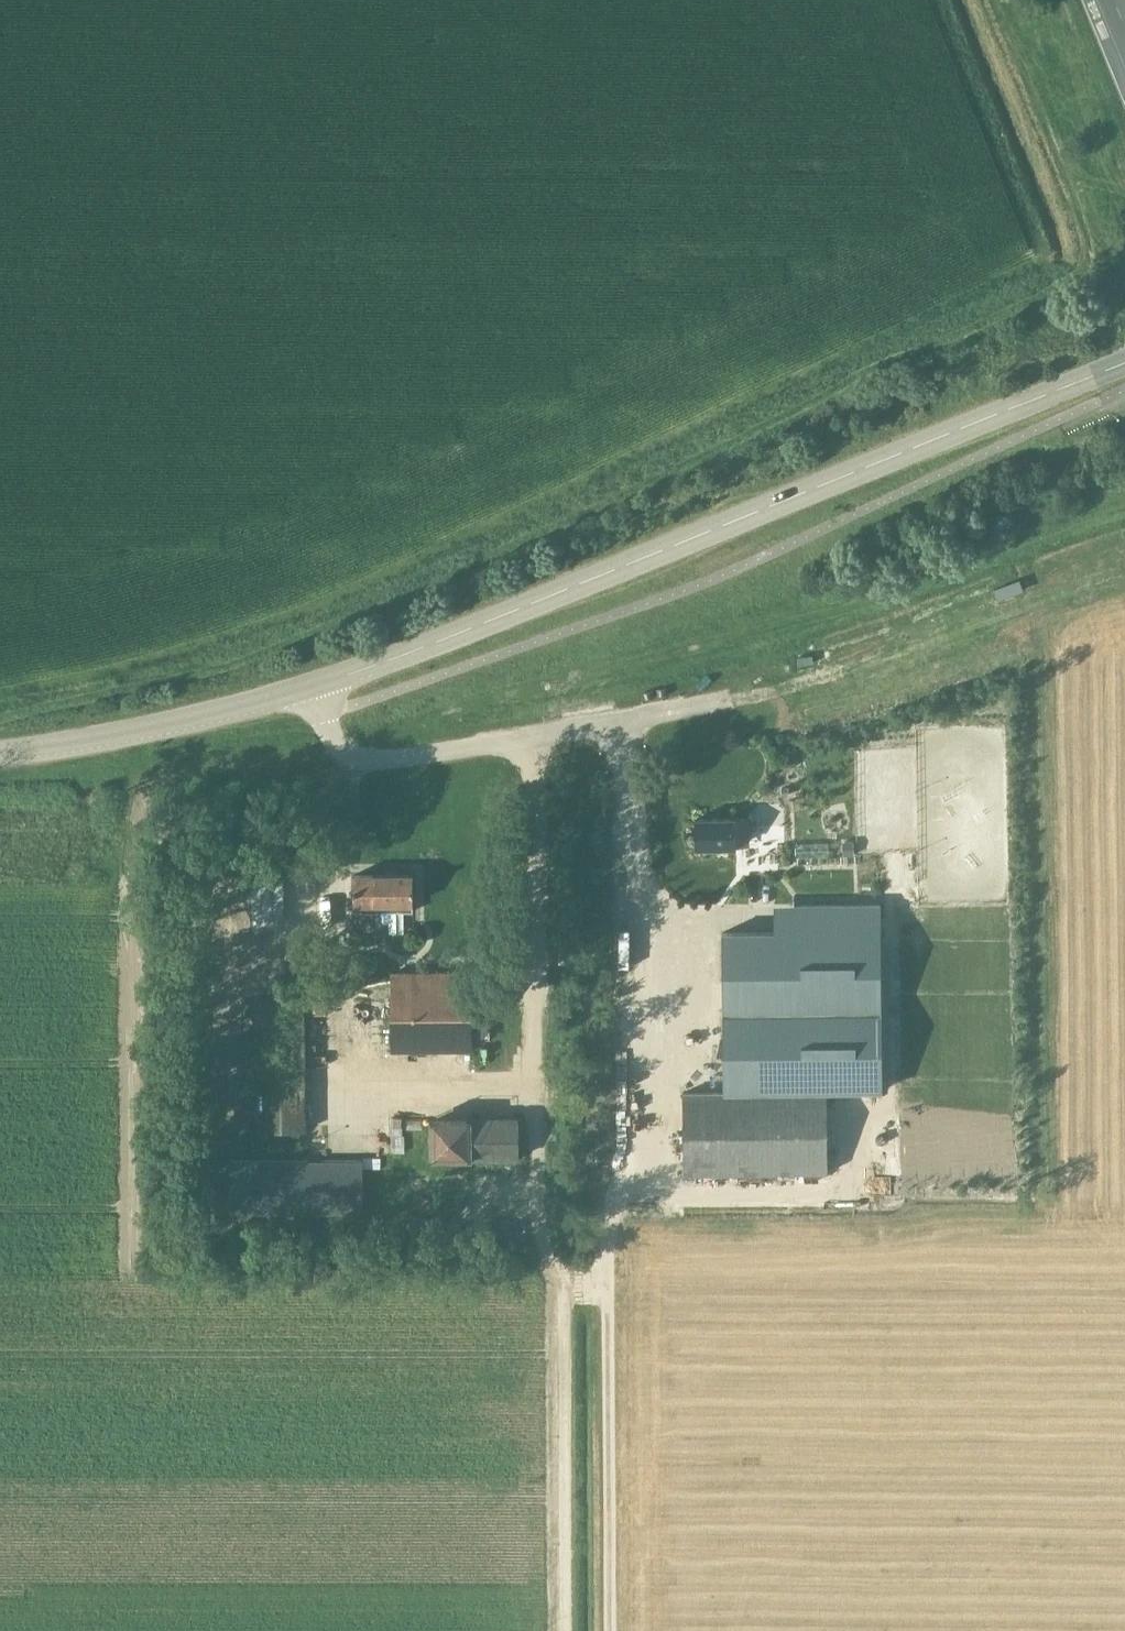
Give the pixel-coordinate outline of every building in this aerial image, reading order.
[(735,840),(749,839),(748,823),(735,823),(735,818),(695,818),(695,847),(735,847),(735,840)] [(801,852),(821,850),(819,840),(800,842),(801,852)] [(412,902),(412,873),(352,874),(353,903),(353,910),(412,910),(412,902)] [(800,931),(721,932),(723,1090),(881,1088),(879,903),(800,904),(800,931)] [(470,1050),(470,972),(392,972),(392,1050),(470,1050)] [(304,1129),(303,995),(257,995),(258,1129),(304,1129)] [(683,1174),(827,1172),(826,1091),(682,1093),(683,1174)] [(428,1159),(519,1157),(518,1115),(427,1118),(428,1159)] [(230,1213),(362,1213),(362,1160),(321,1160),(321,1178),(309,1178),(309,1160),(230,1160),(230,1213)]
